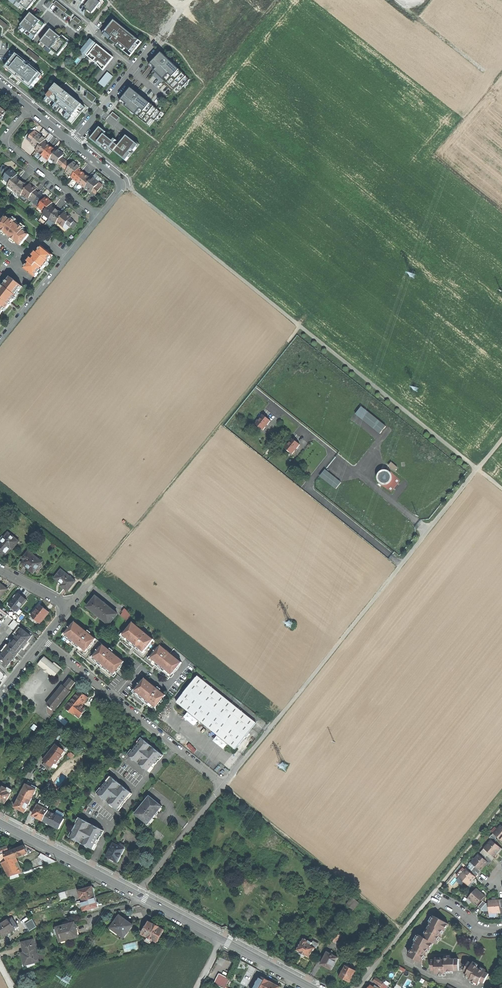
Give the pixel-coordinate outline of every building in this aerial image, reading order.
[(14,4),(17,2),(21,5),(28,11),(36,0),(9,0),(14,4)] [(93,12),(101,3),(97,0),(90,0),(86,5),(88,6),(87,7),(93,12)] [(65,14),(68,10),(56,1),(53,4),(65,14)] [(46,25),(31,13),(19,29),(21,26),(30,33),(27,36),(33,40),(46,25)] [(76,16),(73,20),(79,25),(82,21),(76,16)] [(142,42),(114,20),(102,34),(130,57),(142,42)] [(19,29),(27,36),(30,33),(21,26),(19,29)] [(61,37),(51,30),(39,45),(46,50),(48,47),(52,51),(58,56),(68,43),(60,37),(61,37)] [(91,39),(81,51),(86,55),(89,53),(90,54),(88,56),(97,64),(103,71),(114,58),(98,44),(94,49),(92,48),(96,43),(91,39)] [(30,50),(27,53),(37,61),(40,58),(30,50)] [(162,53),(150,66),(174,90),(179,84),(183,87),(190,80),(162,53)] [(23,78),(21,81),(27,86),(29,83),(33,86),(39,79),(37,77),(40,73),(17,54),(7,66),(11,69),(9,71),(18,78),(20,76),(23,78)] [(113,77),(108,72),(99,83),(104,87),(113,77)] [(48,96),(43,101),(72,124),(85,108),(82,105),(83,105),(72,96),(69,94),(57,84),(47,96),(48,96)] [(132,89),(120,102),(147,124),(151,118),(155,120),(161,112),(132,89)] [(97,98),(88,91),(87,98),(93,102),(97,98)] [(3,103),(0,107),(6,111),(8,113),(11,109),(3,103)] [(113,112),(110,115),(117,121),(120,118),(113,112)] [(107,133),(100,127),(91,139),(97,144),(105,135),(107,133)] [(35,131),(32,129),(25,137),(28,140),(35,131)] [(35,131),(28,140),(32,143),(39,134),(35,131)] [(115,139),(113,142),(119,146),(127,136),(123,133),(117,141),(115,139)] [(45,139),(39,134),(32,143),(31,144),(34,146),(38,149),(44,141),(45,139)] [(113,142),(105,135),(97,144),(101,148),(103,149),(103,150),(108,153),(111,149),(114,151),(119,146),(113,142)] [(127,136),(119,146),(114,151),(126,161),(129,158),(127,156),(132,150),(134,151),(137,148),(135,146),(137,144),(127,136)] [(47,144),(44,141),(38,149),(36,151),(42,156),(50,146),(47,144)] [(53,149),(50,146),(42,156),(49,161),(50,159),(50,158),(56,151),(53,149)] [(57,149),(56,151),(50,158),(50,159),(54,161),(57,164),(57,163),(62,158),(64,155),(57,149)] [(66,161),(62,158),(57,163),(62,167),(66,161)] [(71,165),(66,161),(62,167),(67,170),(71,165)] [(74,162),(71,165),(67,170),(66,171),(69,173),(72,176),(72,177),(78,169),(80,167),(74,162)] [(11,169),(10,170),(6,175),(3,179),(9,184),(16,176),(17,174),(12,171),(11,169)] [(82,172),(78,169),(72,177),(72,176),(72,177),(78,182),(85,174),(82,172)] [(88,177),(85,174),(78,182),(85,188),(85,187),(91,179),(88,177)] [(19,179),(16,176),(9,184),(8,186),(14,191),(22,181),(19,179)] [(92,177),(91,179),(85,187),(89,190),(92,192),(99,183),(92,177)] [(24,184),(22,181),(14,191),(20,196),(22,194),(28,186),(24,184)] [(103,186),(99,183),(92,192),(96,194),(103,186)] [(34,187),(30,184),(28,186),(22,194),(28,199),(31,196),(35,191),(37,189),(34,187)] [(38,193),(35,191),(31,196),(35,200),(40,195),(38,193)] [(42,196),(40,195),(35,200),(40,204),(45,199),(42,196)] [(46,197),(45,199),(40,204),(38,207),(44,212),(45,212),(51,205),(52,203),(48,199),(46,197)] [(53,207),(51,205),(45,212),(44,212),(43,214),(49,219),(57,210),(53,207)] [(60,212),(57,210),(49,219),(56,224),(57,222),(63,215),(63,214),(60,212)] [(68,216),(64,212),(63,214),(63,215),(57,222),(64,227),(66,224),(71,218),(68,216)] [(6,216),(0,223),(0,229),(21,245),(29,235),(24,230),(25,229),(19,224),(12,219),(11,220),(6,216)] [(28,262),(29,262),(24,269),(36,277),(43,268),(44,269),(46,266),(49,262),(48,262),(53,255),(42,246),(37,253),(36,252),(33,256),(34,256),(32,259),(31,259),(28,262)] [(10,277),(0,290),(0,315),(3,311),(5,311),(12,303),(14,299),(15,300),(17,298),(16,297),(19,293),(18,292),(23,287),(10,277)] [(386,426),(361,407),(356,414),(380,434),(386,426)] [(266,418),(263,415),(256,424),(263,430),(270,421),(266,418)] [(296,442),(293,439),(285,448),(293,454),(300,445),(296,442)] [(395,471),(398,468),(391,463),(389,465),(395,471)] [(390,491),(393,488),(394,487),(397,483),(398,482),(400,479),(389,470),(388,469),(386,468),(384,468),(382,469),(381,470),(379,471),(378,473),(377,474),(377,475),(377,477),(377,479),(377,480),(378,482),(380,484),(390,491)] [(333,476),(325,470),(320,476),(336,489),(341,482),(333,476)] [(8,533),(4,537),(3,536),(0,540),(2,541),(0,543),(0,554),(4,557),(11,548),(12,549),(19,541),(8,533)] [(43,563),(29,551),(23,558),(25,560),(22,563),(27,568),(34,573),(43,563)] [(76,581),(61,570),(55,578),(59,582),(62,584),(61,586),(68,591),(76,581)] [(20,609),(27,600),(23,597),(19,593),(9,605),(17,612),(20,609)] [(91,602),(87,607),(97,615),(97,614),(100,616),(99,617),(109,625),(118,614),(111,608),(104,601),(103,602),(96,596),(91,602)] [(45,609),(41,605),(32,616),(41,623),(41,622),(50,612),(45,609)] [(0,608),(0,619),(3,621),(8,614),(0,608)] [(121,616),(127,621),(132,614),(125,609),(122,612),(123,613),(121,616)] [(41,623),(32,616),(29,620),(39,628),(42,623),(41,622),(41,623)] [(15,631),(20,624),(14,620),(9,626),(15,631)] [(96,639),(75,622),(65,634),(71,639),(70,640),(73,643),(74,642),(77,644),(76,645),(79,648),(80,646),(86,651),(96,639)] [(154,639),(133,622),(123,635),(129,640),(128,641),(131,643),(132,642),(135,645),(134,646),(137,648),(138,647),(144,652),(154,639)] [(31,637),(20,627),(14,634),(17,637),(10,646),(19,653),(25,644),(31,637)] [(124,662),(104,645),(93,657),(100,662),(99,663),(101,666),(102,664),(105,667),(104,668),(107,671),(108,669),(114,674),(124,662)] [(182,663),(161,645),(151,658),(157,663),(156,664),(159,666),(160,665),(163,667),(162,669),(165,671),(166,670),(172,675),(182,663)] [(19,653),(10,646),(0,658),(0,662),(7,667),(13,659),(19,653)] [(53,664),(45,657),(39,664),(45,670),(44,670),(47,672),(48,671),(54,677),(61,668),(58,665),(54,662),(53,664)] [(256,723),(198,676),(177,702),(189,712),(198,720),(218,735),(228,743),(235,749),(256,723)] [(75,682),(70,678),(64,686),(63,685),(47,704),(49,706),(52,709),(55,711),(70,691),(69,690),(75,682)] [(166,695),(145,678),(135,691),(141,696),(140,697),(143,699),(144,698),(148,701),(147,702),(149,704),(150,703),(156,708),(166,695)] [(83,695),(79,691),(68,706),(72,709),(71,710),(76,714),(80,718),(85,712),(80,708),(82,705),(88,699),(83,695)] [(72,709),(68,706),(65,708),(74,716),(76,714),(71,710),(72,709)] [(198,720),(189,712),(184,717),(194,725),(198,720)] [(228,743),(218,735),(213,741),(223,749),(228,743)] [(129,756),(143,739),(142,738),(128,755),(129,756)] [(161,754),(143,739),(129,756),(137,762),(148,771),(161,754)] [(67,748),(61,743),(58,746),(57,745),(54,748),(47,758),(47,757),(44,760),(46,762),(43,765),(49,769),(51,766),(54,768),(58,763),(57,763),(62,757),(66,752),(64,751),(67,748)] [(163,755),(161,754),(148,771),(149,772),(163,755)] [(98,794),(112,777),(111,776),(97,793),(98,794)] [(131,792),(112,777),(98,794),(108,802),(117,809),(131,792)] [(20,809),(25,812),(37,790),(36,790),(37,788),(33,785),(32,787),(27,785),(15,807),(20,809)] [(0,787),(0,788),(0,802),(1,802),(2,801),(6,803),(11,793),(10,793),(12,790),(9,788),(8,789),(3,787),(3,788),(0,787)] [(132,793),(131,792),(117,809),(118,810),(132,793)] [(162,806),(150,796),(135,814),(147,823),(152,818),(153,818),(156,814),(162,806)] [(41,820),(44,821),(49,811),(49,810),(47,809),(49,806),(42,803),(40,806),(39,805),(33,815),(34,816),(34,817),(37,819),(38,818),(41,820)] [(55,814),(49,811),(44,821),(52,825),(58,815),(55,814)] [(63,818),(58,815),(52,825),(54,827),(60,829),(65,819),(63,818)] [(71,838),(81,819),(80,818),(70,837),(71,838)] [(154,819),(153,818),(152,818),(147,823),(146,825),(149,826),(154,819)] [(102,830),(81,819),(71,838),(82,844),(92,849),(102,830)] [(493,833),(494,834),(497,837),(501,841),(501,826),(501,825),(493,833)] [(103,830),(102,830),(92,849),(93,850),(103,830)] [(491,839),(495,843),(498,840),(496,838),(492,835),(489,838),(491,839)] [(493,857),(499,851),(500,852),(501,850),(501,849),(495,843),(491,839),(484,848),(489,853),(493,857)] [(120,846),(113,843),(106,856),(112,859),(117,862),(124,849),(125,846),(121,844),(120,846)] [(24,845),(9,850),(0,854),(0,859),(10,876),(21,873),(15,858),(27,853),(26,849),(24,845)] [(7,845),(0,848),(0,854),(9,850),(7,845)] [(481,854),(485,857),(487,856),(489,853),(484,848),(480,852),(481,854)] [(57,861),(42,853),(39,857),(45,860),(47,864),(57,861)] [(479,854),(471,863),(475,866),(481,871),(489,863),(484,859),(480,855),(479,854)] [(485,857),(484,859),(489,863),(490,864),(492,861),(487,856),(485,857)] [(487,867),(490,864),(489,863),(481,871),(484,873),(486,870),(485,870),(487,867)] [(472,870),(470,872),(476,877),(481,871),(475,866),(472,870)] [(456,875),(458,877),(465,870),(463,868),(456,875)] [(470,872),(466,868),(465,870),(458,877),(468,886),(471,883),(473,881),(476,877),(470,872)] [(81,901),(96,897),(95,893),(94,891),(95,891),(95,890),(95,888),(94,888),(93,888),(93,886),(78,890),(81,901)] [(476,888),(468,898),(476,906),(482,900),(483,898),(485,896),(480,892),(476,888)] [(81,901),(82,903),(84,911),(99,907),(98,906),(99,905),(99,904),(99,903),(98,902),(97,902),(96,899),(96,897),(81,901)] [(354,910),(360,903),(355,899),(349,906),(354,910)] [(500,913),(499,900),(494,900),(488,901),(488,903),(489,911),(489,914),(500,913)] [(481,909),(486,903),(483,901),(478,907),(481,909)] [(124,938),(133,925),(126,919),(120,915),(111,928),(111,927),(119,933),(119,934),(124,938)] [(448,924),(434,916),(430,924),(431,925),(424,938),(419,935),(415,943),(416,943),(409,956),(421,963),(423,959),(425,956),(427,952),(428,950),(429,950),(430,950),(434,943),(436,944),(438,940),(440,937),(439,936),(441,933),(443,931),(444,931),(448,924)] [(8,919),(0,924),(0,932),(3,936),(9,931),(10,933),(15,930),(8,919)] [(35,927),(32,920),(25,924),(27,927),(28,927),(30,930),(35,927)] [(71,924),(70,921),(63,923),(64,926),(57,928),(54,929),(56,936),(59,935),(61,942),(61,941),(79,937),(76,927),(75,923),(71,924)] [(149,922),(147,924),(145,929),(142,934),(148,937),(153,939),(158,942),(164,930),(159,927),(154,924),(151,923),(149,922)] [(341,935),(338,933),(332,940),(335,942),(341,935)] [(312,943),(304,938),(297,950),(301,953),(300,954),(302,955),(305,956),(305,955),(310,958),(311,956),(313,956),(314,953),(313,952),(313,951),(315,947),(311,945),(312,943)] [(35,945),(33,940),(22,943),(24,952),(21,953),(23,958),(24,963),(34,961),(35,963),(39,962),(36,952),(35,953),(33,945),(35,945)] [(137,942),(124,944),(125,950),(138,948),(137,942)] [(330,954),(327,952),(321,964),(326,967),(332,970),(338,958),(333,955),(333,954),(331,952),(330,954)] [(440,974),(446,974),(445,972),(451,971),(459,971),(459,959),(451,959),(451,958),(448,958),(448,959),(445,959),(445,960),(442,960),(442,958),(436,958),(436,960),(432,960),(432,971),(436,970),(436,974),(440,973),(440,974)] [(472,964),(469,962),(464,970),(468,972),(466,976),(471,978),(470,980),(475,983),(475,982),(479,984),(480,981),(484,983),(489,974),(485,972),(480,969),(477,968),(477,967),(475,965),(472,964)] [(405,969),(396,964),(394,967),(403,973),(405,969)] [(356,971),(345,965),(339,977),(344,980),(350,982),(356,971)] [(220,973),(214,983),(223,987),(225,987),(226,987),(230,979),(225,976),(220,973)] [(270,981),(266,979),(261,977),(255,987),(266,987),(270,981)] [(381,986),(383,983),(380,982),(381,981),(376,978),(373,981),(381,986)]
